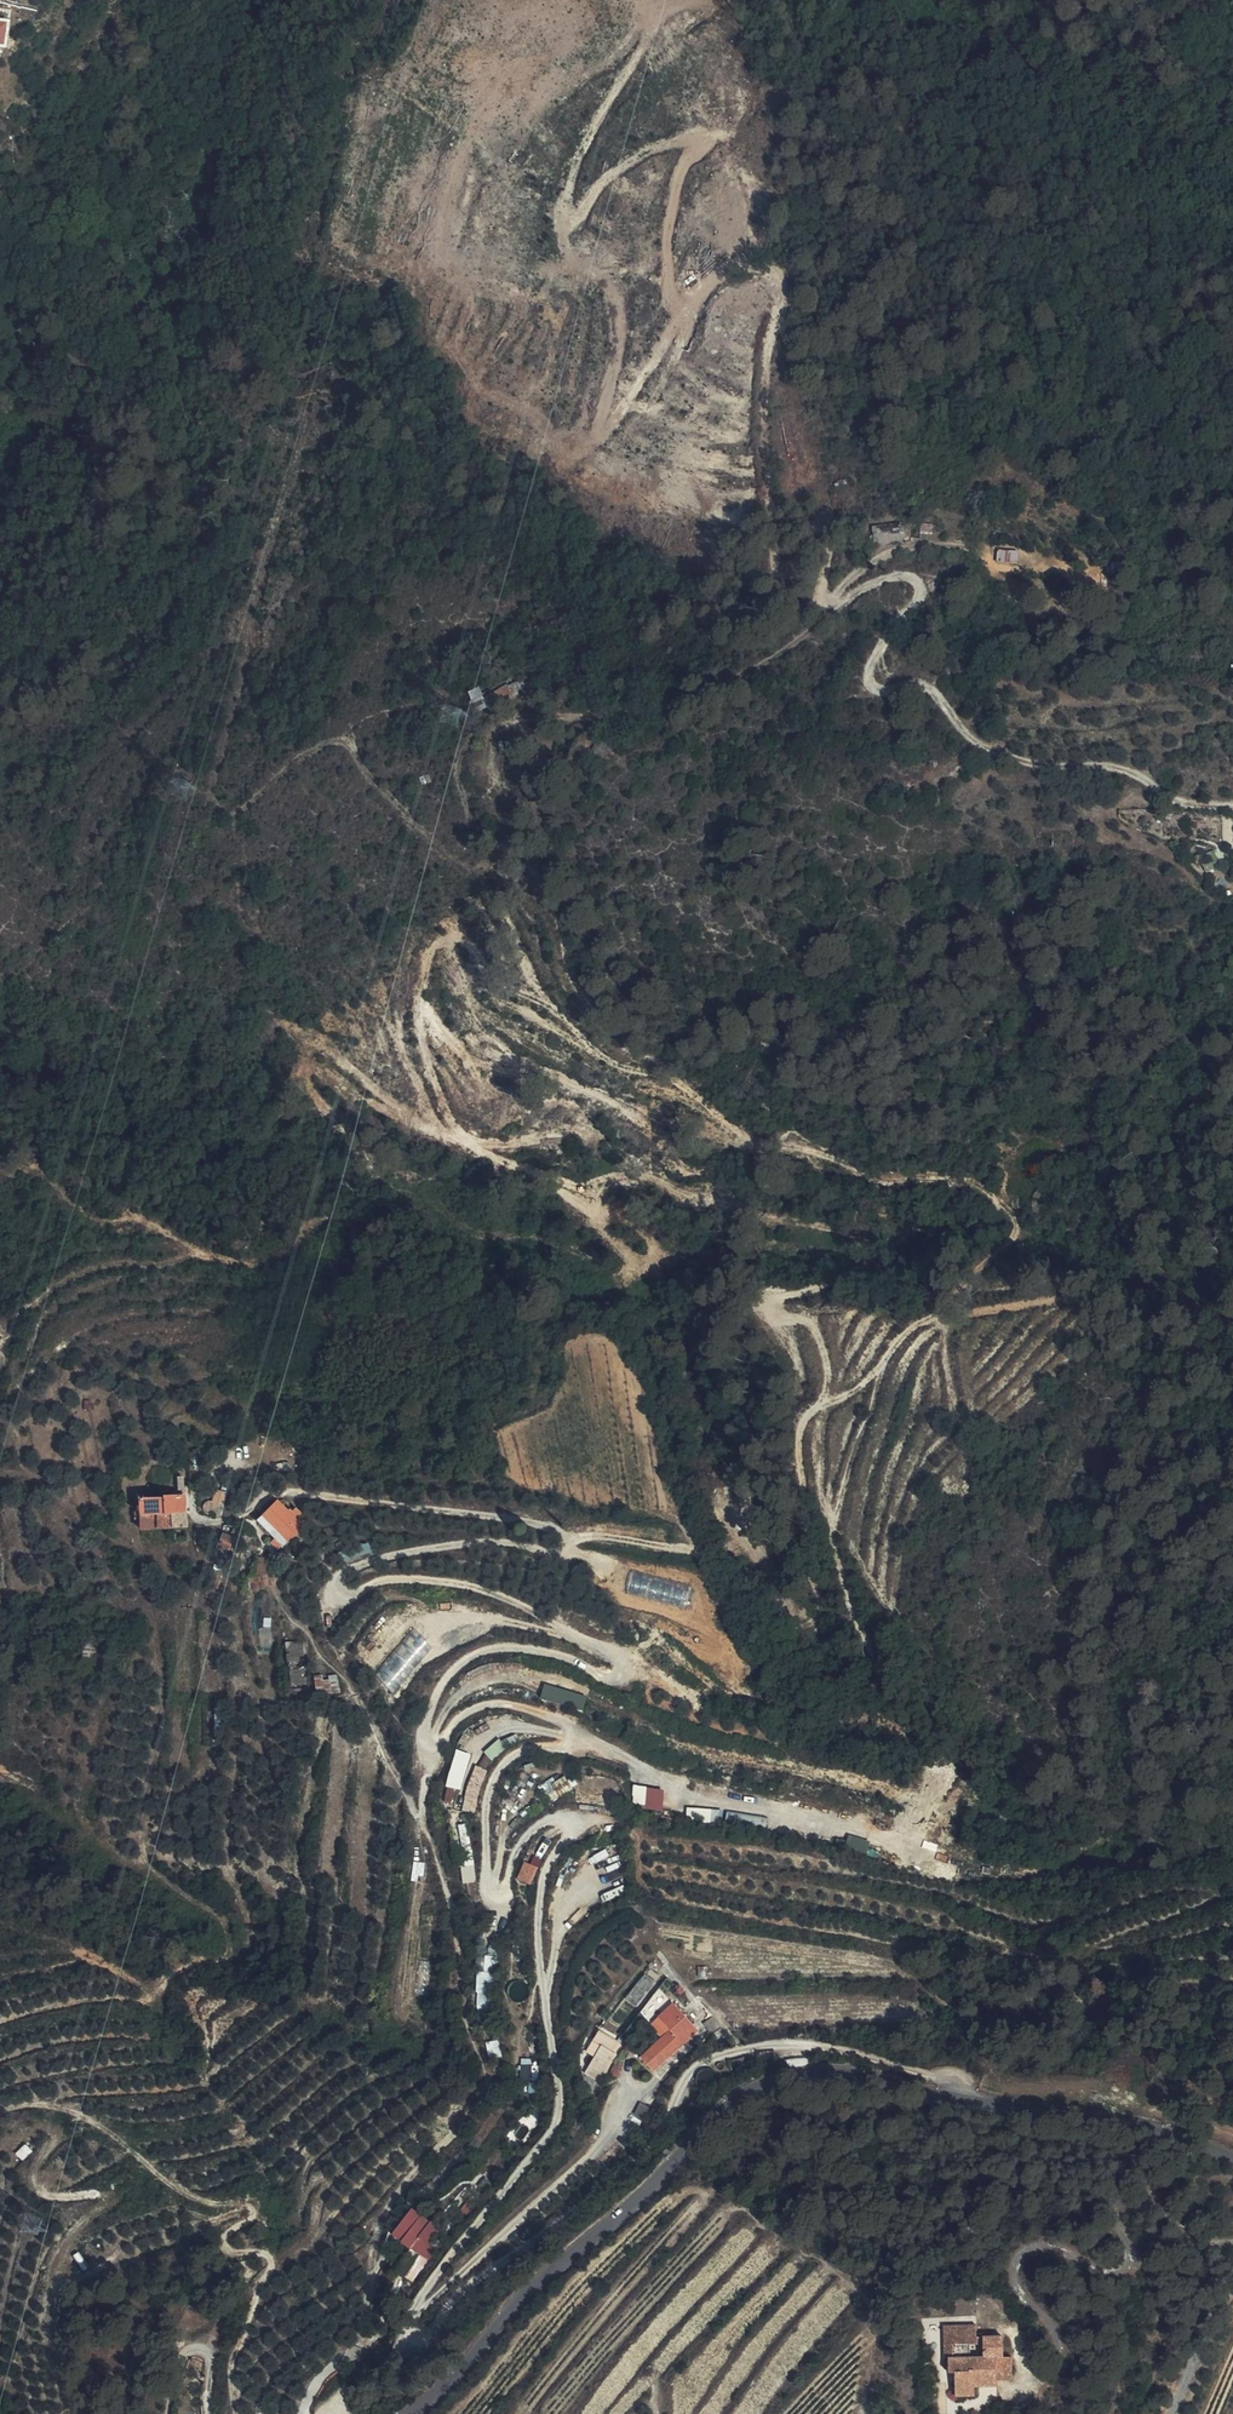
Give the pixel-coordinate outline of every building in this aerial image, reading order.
[(7,44),(8,18),(0,17),(0,43),(7,44)] [(1019,580),(1019,568),(1001,567),(1000,571),(998,571),(998,580),(1019,580)] [(502,701),(514,697),(510,685),(498,688),(502,701)] [(544,823),(539,807),(527,810),(532,827),(544,823)] [(1225,877),(1218,862),(1210,865),(1209,862),(1203,865),(1208,876),(1207,877),(1212,887),(1219,883),(1218,880),(1225,877)] [(1226,933),(1220,938),(1223,942),(1217,947),(1222,952),(1228,947),(1230,948),(1232,945),(1232,940),(1226,933)] [(182,1442),(184,1428),(175,1427),(173,1441),(182,1442)] [(233,1488),(234,1498),(246,1497),(246,1487),(233,1488)] [(215,1491),(207,1503),(209,1502),(211,1503),(213,1504),(214,1506),(215,1508),(215,1510),(215,1512),(214,1513),(220,1518),(224,1497),(215,1491)] [(139,1514),(184,1513),(183,1498),(172,1498),(147,1497),(139,1497),(139,1508),(139,1514)] [(236,1510),(246,1504),(246,1497),(234,1498),(235,1511),(236,1510)] [(258,1521),(271,1535),(283,1545),(301,1526),(276,1501),(258,1521)] [(184,1529),(184,1513),(139,1514),(139,1508),(133,1508),(133,1522),(139,1523),(140,1530),(184,1529)] [(238,1525),(223,1527),(220,1534),(232,1538),(238,1525)] [(232,1538),(220,1534),(215,1547),(227,1552),(228,1548),(232,1538)] [(266,1570),(255,1571),(254,1576),(248,1576),(247,1579),(244,1580),(245,1588),(271,1585),(266,1570)] [(70,1588),(63,1581),(57,1588),(63,1595),(66,1592),(70,1596),(73,1593),(69,1590),(70,1588)] [(95,1664),(96,1639),(85,1638),(83,1663),(95,1664)] [(290,1684),(308,1683),(304,1641),(287,1642),(290,1684)] [(340,1688),(338,1672),(315,1675),(317,1691),(340,1688)] [(546,1683),(541,1698),(584,1709),(588,1694),(546,1683)] [(502,1742),(488,1749),(491,1757),(506,1750),(502,1742)] [(464,1789),(471,1752),(456,1749),(449,1786),(464,1789)] [(474,1812),(491,1769),(478,1764),(462,1807),(474,1812)] [(635,1785),(634,1805),(664,1807),(665,1787),(635,1785)] [(688,1808),(689,1819),(724,1818),(724,1807),(688,1808)] [(479,1971),(479,2007),(493,2007),(493,1971),(479,1971)] [(647,1973),(627,1997),(637,2006),(657,1982),(647,1973)] [(641,2010),(650,2017),(669,1997),(660,1989),(641,2010)] [(705,2024),(682,1995),(664,2008),(674,2023),(642,2045),(654,2061),(705,2024)] [(731,2032),(724,2023),(715,2029),(722,2038),(731,2032)] [(601,2081),(625,2042),(601,2027),(587,2051),(596,2056),(586,2072),(601,2081)] [(430,2258),(447,2229),(410,2207),(393,2236),(430,2258)] [(964,2345),(984,2343),(984,2338),(947,2341),(951,2395),(955,2395),(953,2367),(965,2366),(964,2345)] [(984,2343),(964,2345),(965,2366),(953,2367),(955,2395),(961,2394),(962,2413),(963,2413),(981,2412),(980,2405),(980,2398),(1005,2397),(1004,2395),(1022,2394),(1020,2372),(1011,2372),(1009,2352),(985,2354),(984,2343)] [(980,2398),(980,2405),(1005,2403),(1005,2397),(980,2398)]
